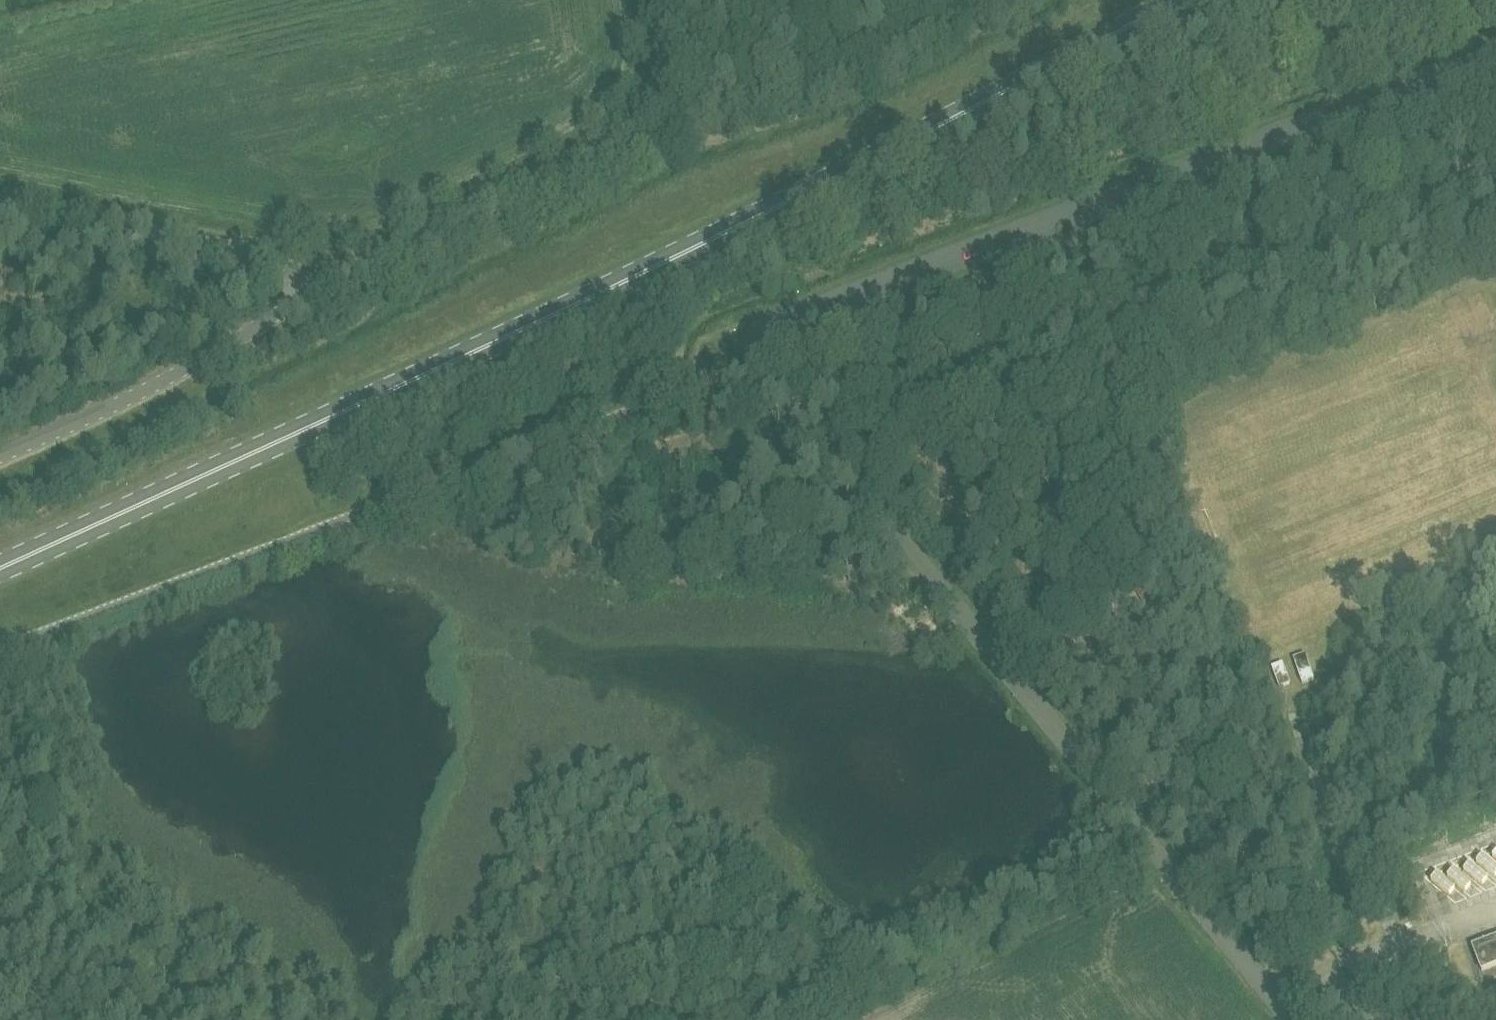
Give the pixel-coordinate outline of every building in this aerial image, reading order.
[(1452,869),(1474,858),(1464,839),(1442,851),(1452,869)] [(1472,947),(1481,970),(1495,965),(1495,938),(1472,947)]
